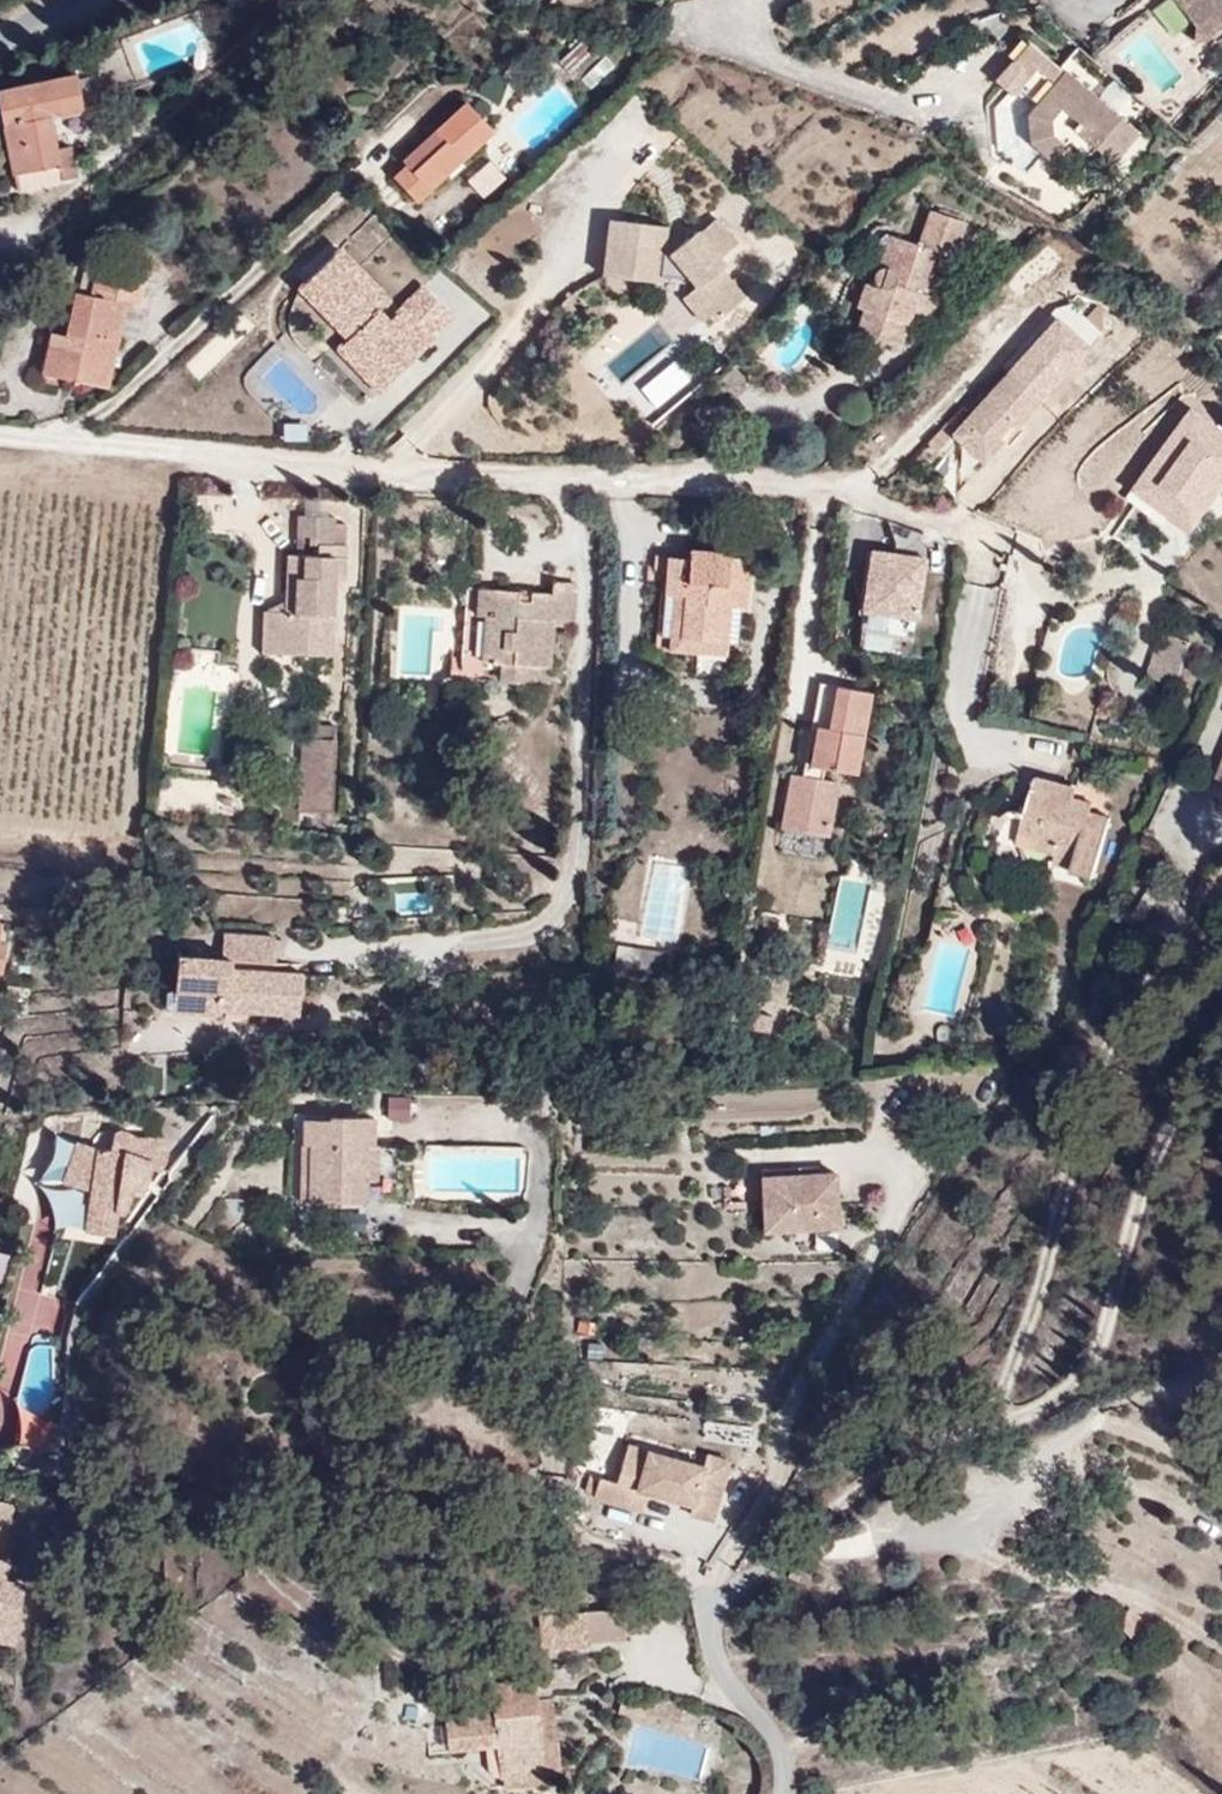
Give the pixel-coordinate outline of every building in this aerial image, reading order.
[(1200,45),(1221,30),(1221,0),(1169,0),(1200,45)] [(1137,123),(1022,35),(1005,56),(1024,70),(1027,66),(1044,79),(1026,97),(1020,110),(1026,145),(1033,150),(1044,157),(1056,147),(1062,137),(1052,128),(1056,122),(1108,160),(1137,123)] [(588,72),(577,59),(556,78),(567,91),(588,72)] [(60,141),(92,134),(85,90),(55,95),(56,109),(5,116),(15,193),(66,183),(64,168),(60,141)] [(56,109),(55,95),(4,103),(5,116),(56,109)] [(414,218),(488,145),(456,115),(424,146),(431,156),(405,180),(400,177),(385,192),(414,218)] [(486,157),(464,176),(483,196),(504,176),(486,157)] [(86,191),(82,166),(64,168),(66,183),(69,202),(75,201),(86,191)] [(69,202),(66,183),(15,193),(18,212),(69,202)] [(87,199),(86,191),(75,201),(87,199)] [(606,221),(600,275),(660,282),(661,275),(685,278),(694,289),(681,299),(701,322),(712,315),(716,320),(745,299),(719,269),(725,265),(718,257),(737,243),(716,219),(665,254),(661,253),(664,228),(606,221)] [(927,325),(948,265),(956,267),(967,232),(931,220),(921,250),(899,243),(888,273),(878,281),(877,291),(880,296),(869,291),(859,317),(865,320),(858,345),(902,359),(915,323),(927,325)] [(448,327),(421,299),(386,332),(375,321),(386,311),(337,259),(304,291),(353,343),(346,349),(342,353),(383,396),(430,352),(426,348),(448,327)] [(47,381),(113,395),(130,314),(145,317),(151,289),(100,279),(95,302),(79,299),(71,343),(55,340),(47,381)] [(353,343),(304,291),(297,298),(346,349),(353,343)] [(220,333),(184,359),(195,373),(230,347),(220,333)] [(383,396),(342,353),(336,359),(377,402),(383,396)] [(1011,443),(1037,414),(1005,385),(979,414),(1005,438),(1011,443)] [(993,451),(1005,438),(979,414),(949,446),(981,475),(998,456),(993,451)] [(1221,478),(1221,429),(1216,424),(1194,449),(1201,456),(1171,489),(1168,486),(1148,508),(1171,529),(1161,542),(1179,554),(1207,520),(1195,509),(1221,478)] [(331,601),(337,599),(342,547),(334,547),(334,535),(296,532),(293,557),(304,558),(303,568),(284,566),(278,620),(272,620),(269,664),(324,669),(331,601)] [(678,667),(688,603),(722,608),(740,611),(746,575),(724,572),(725,564),(682,557),(681,566),(678,585),(655,583),(643,661),(678,667)] [(678,585),(681,566),(646,561),(642,581),(655,583),(678,585)] [(926,582),(872,572),(860,631),(914,642),(926,582)] [(544,689),(547,653),(563,652),(568,600),(537,598),(535,612),(483,609),(479,644),(471,643),(467,688),(484,689),(482,704),(512,707),(513,688),(544,689)] [(712,673),(722,608),(688,603),(678,667),(712,673)] [(479,644),(483,609),(461,607),(459,643),(471,643),(479,644)] [(269,664),(272,620),(255,620),(251,662),(269,664)] [(1190,649),(1165,641),(1153,683),(1178,691),(1190,649)] [(1115,689),(1136,695),(1142,675),(1120,669),(1115,689)] [(830,731),(838,689),(821,685),(813,728),(803,779),(809,780),(819,729),(830,731)] [(872,695),(838,689),(830,731),(819,729),(809,780),(803,779),(794,777),(783,831),(828,839),(838,785),(823,782),(825,771),(856,777),(872,695)] [(298,759),(294,833),(329,834),(333,746),(305,745),(305,759),(298,759)] [(1082,797),(1041,785),(1021,851),(1058,862),(1055,873),(1091,884),(1108,825),(1093,820),(1096,812),(1079,807),(1082,797)] [(676,941),(618,932),(613,962),(671,971),(676,941)] [(294,1028),(299,984),(263,979),(261,990),(229,985),(233,971),(267,975),(271,950),(219,944),(215,965),(174,960),(170,997),(211,1003),(209,1019),(294,1028)] [(770,1060),(753,1059),(752,1073),(769,1074),(770,1060)] [(406,1117),(406,1093),(384,1092),(384,1117),(406,1117)] [(411,1119),(390,1119),(390,1141),(412,1140),(411,1119)] [(371,1227),(369,1166),(376,1164),(375,1138),(287,1141),(287,1168),(274,1168),(277,1206),(292,1205),(294,1230),(371,1227)] [(120,1160),(117,1173),(105,1172),(84,1165),(71,1206),(100,1214),(94,1255),(120,1259),(124,1233),(133,1234),(139,1213),(150,1215),(159,1190),(168,1193),(174,1180),(171,1170),(163,1163),(143,1162),(130,1155),(125,1156),(120,1160)] [(84,1165),(65,1160),(60,1163),(49,1198),(71,1206),(84,1165)] [(810,1201),(808,1187),(808,1182),(767,1184),(768,1203),(810,1201)] [(847,1247),(845,1186),(808,1187),(810,1201),(768,1203),(770,1251),(847,1247)] [(52,1412),(51,1343),(21,1343),(21,1412),(52,1412)] [(18,1413),(16,1439),(34,1440),(36,1415),(18,1413)] [(667,1479),(670,1464),(630,1454),(626,1468),(667,1479)] [(722,1525),(736,1470),(710,1463),(707,1473),(670,1464),(667,1479),(626,1468),(620,1491),(602,1487),(596,1511),(648,1524),(653,1508),(692,1518),(722,1525)] [(0,1511),(0,1652),(17,1657),(30,1595),(12,1589),(15,1570),(10,1570),(19,1516),(0,1511)] [(719,1537),(722,1525),(692,1518),(689,1529),(719,1537)] [(568,1611),(566,1596),(537,1600),(539,1616),(568,1611)] [(625,1635),(623,1602),(583,1609),(586,1642),(625,1635)] [(586,1642),(583,1609),(568,1611),(539,1616),(542,1650),(586,1642)] [(445,1716),(450,1750),(500,1742),(506,1784),(551,1777),(545,1737),(557,1736),(564,1734),(557,1689),(537,1692),(534,1673),(487,1680),(492,1709),(477,1711),(445,1716)] [(444,1710),(445,1716),(477,1711),(476,1706),(444,1710)] [(545,1737),(551,1777),(563,1775),(557,1736),(545,1737)]
